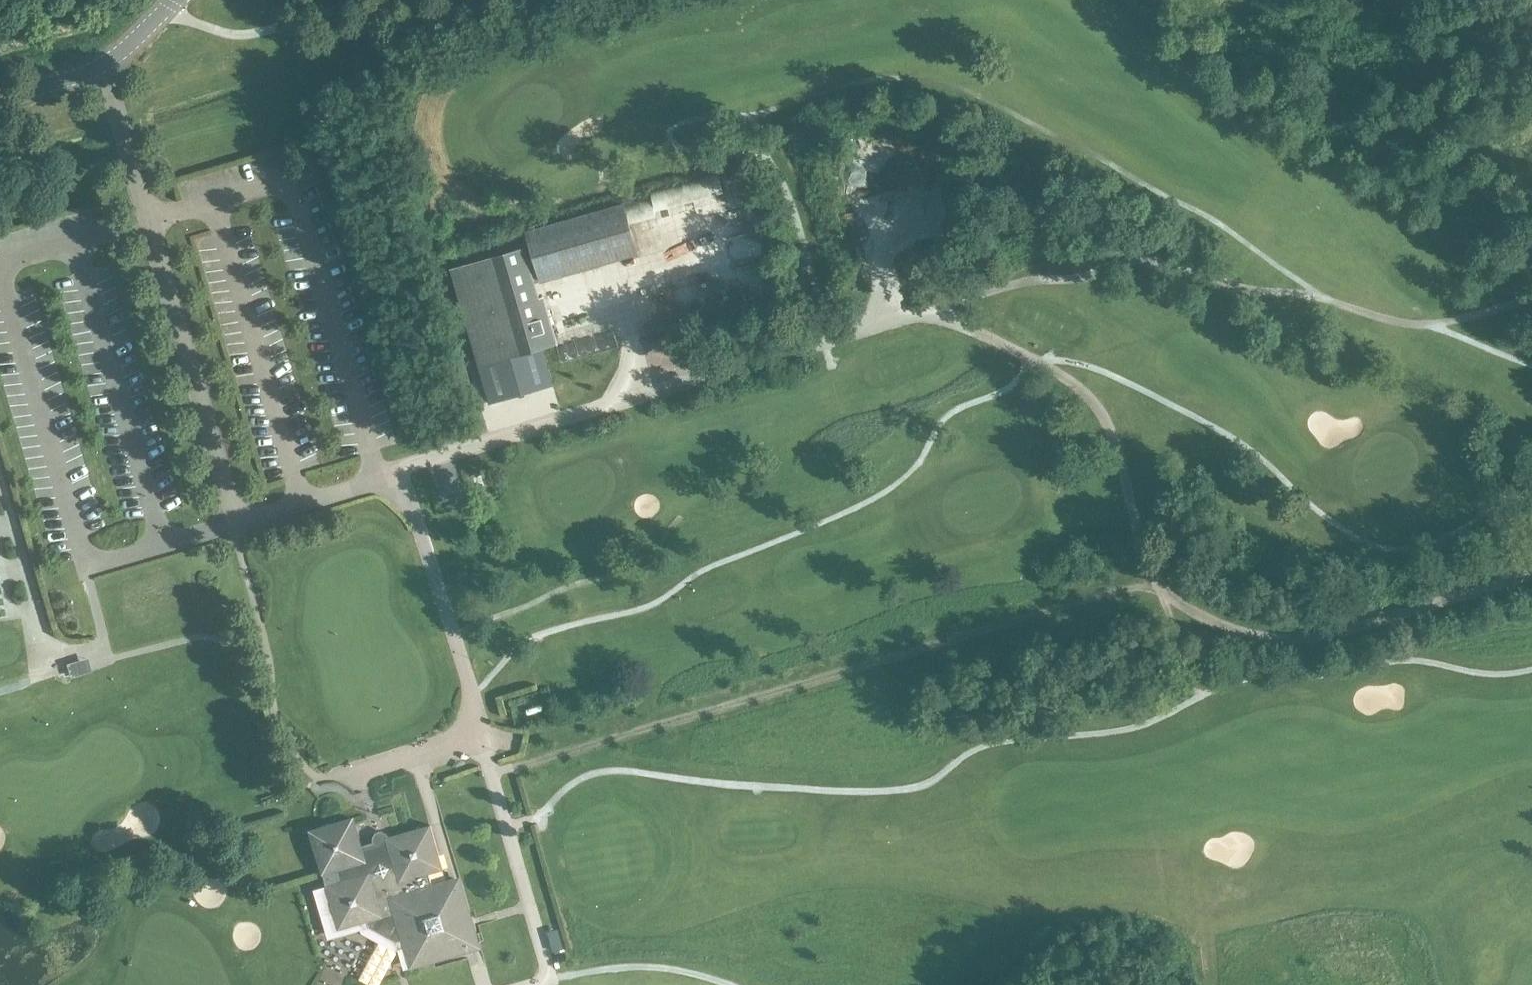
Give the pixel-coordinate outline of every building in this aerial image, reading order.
[(542,282),(638,255),(623,204),(527,232),(542,282)] [(199,237),(207,264),(224,259),(216,232),(199,237)] [(531,351),(551,345),(556,343),(543,299),(539,300),(524,249),(452,270),(480,366),(531,351)] [(727,257),(730,283),(742,282),(743,299),(774,296),(770,253),(727,257)] [(236,302),(228,285),(215,291),(222,308),(236,302)] [(243,395),(248,406),(265,399),(260,388),(243,395)] [(115,478),(118,489),(131,486),(128,474),(115,478)] [(67,665),(71,677),(83,673),(79,661),(67,665)] [(361,844),(354,820),(354,818),(310,831),(323,874),(337,870),(341,882),(327,886),(339,929),(367,921),(369,927),(397,942),(403,940),(409,961),(418,966),(475,949),(479,940),(461,877),(454,879),(454,878),(433,884),(430,872),(443,869),(431,825),(361,844)] [(223,896),(214,878),(194,889),(203,906),(223,896)] [(234,923),(238,946),(255,943),(252,920),(234,923)]
